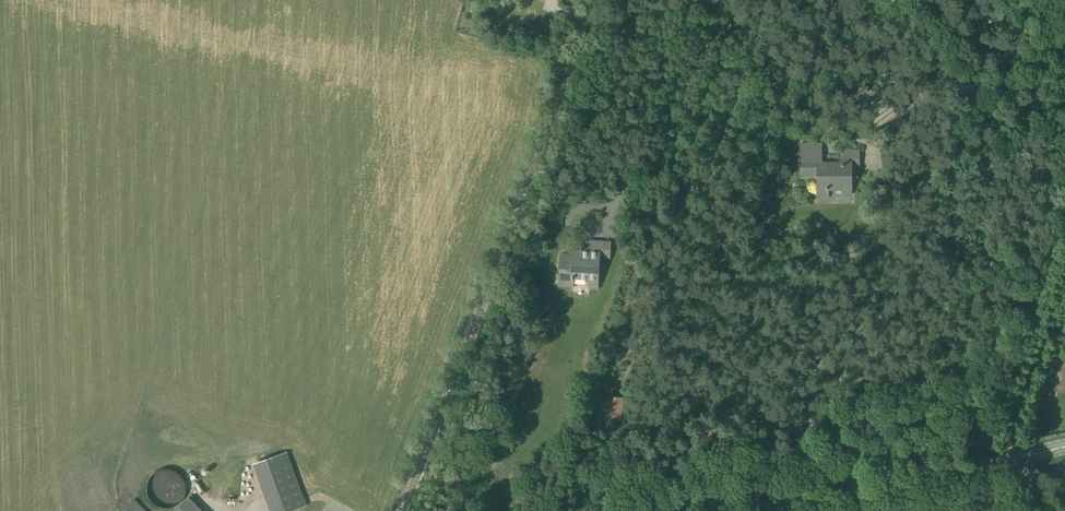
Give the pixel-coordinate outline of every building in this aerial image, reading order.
[(732,25),(723,18),(717,26),(726,33),(732,25)] [(878,115),(887,106),(882,101),(873,111),(878,115)] [(822,162),(822,143),(801,143),(801,175),(818,175),(818,197),(829,197),(829,190),(843,190),(843,186),(850,186),(850,195),(852,195),(852,167),(859,167),(859,150),(841,150),(841,162),(822,162)] [(772,223),(775,215),(769,213),(766,221),(772,223)] [(609,257),(610,243),(591,242),(590,249),(574,248),(573,255),(562,254),(560,286),(572,287),(573,278),(598,280),(599,257),(609,257)] [(621,421),(623,398),(608,397),(606,419),(621,421)] [(305,506),(286,452),(251,465),(268,510),(292,510),(305,506)] [(166,509),(168,509),(171,508),(174,507),(176,505),(179,504),(181,501),(182,499),(183,497),(184,494),(185,491),(185,488),(184,485),(184,482),(182,480),(181,477),(179,475),(177,473),(174,472),(172,471),(169,470),(166,469),(163,470),(160,470),(157,471),(155,472),(152,474),(150,476),(149,478),(147,481),(146,483),(145,486),(145,489),(145,492),(146,495),(147,498),(148,500),(150,502),(152,504),(155,506),(157,507),(160,508),(163,509),(166,509)] [(186,499),(174,510),(198,510),(186,499)] [(134,500),(122,510),(145,510),(134,500)]
